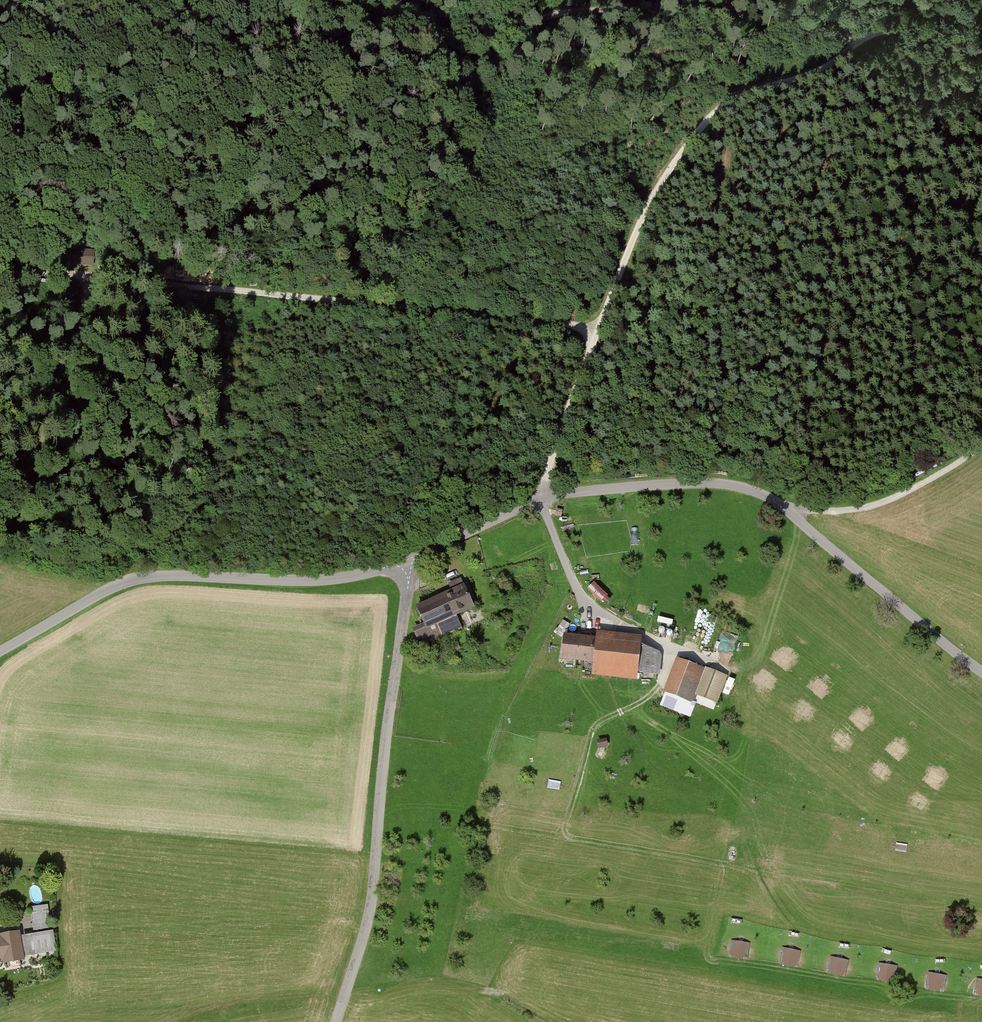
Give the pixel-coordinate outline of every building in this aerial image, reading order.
[(92,252),(75,251),(74,262),(91,263),(92,252)] [(463,586),(424,603),(428,614),(421,617),(425,628),(415,632),(420,645),(461,627),(456,615),(472,608),(463,586)] [(597,636),(565,632),(561,660),(594,664),(593,671),(637,676),(641,638),(597,633),(597,636)] [(678,658),(666,690),(692,701),(695,692),(717,701),(726,677),(678,658)] [(32,904),(34,929),(52,928),(51,903),(32,904)] [(23,933),(26,955),(58,950),(55,928),(23,933)] [(3,963),(3,971),(26,968),(22,930),(0,933),(0,963),(3,963)]
